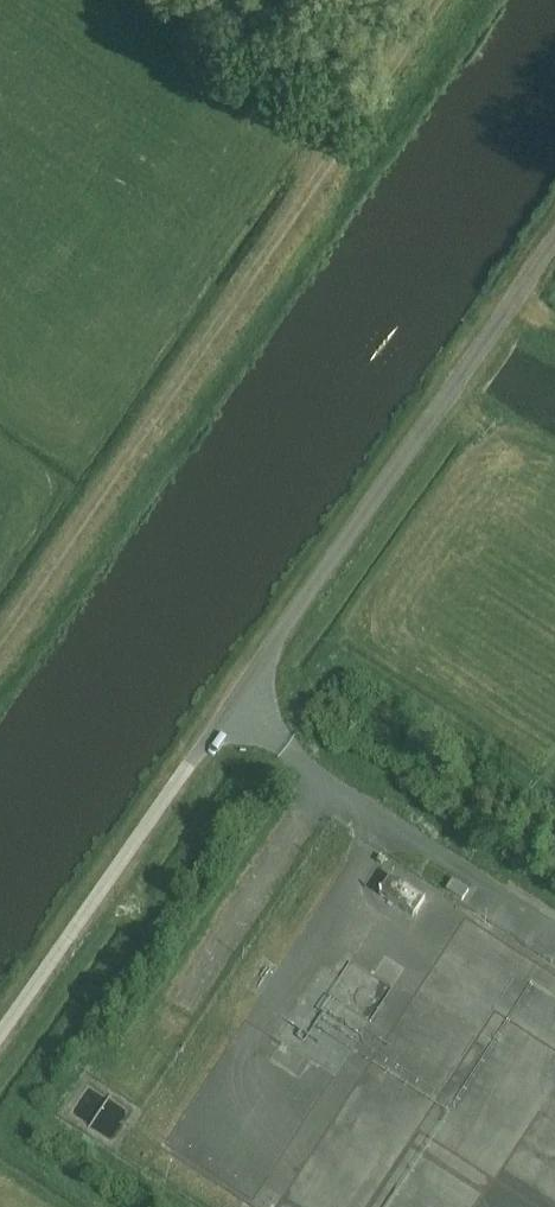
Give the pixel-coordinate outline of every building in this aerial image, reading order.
[(424,898),(390,875),(378,893),(413,916),(424,898)] [(446,889),(462,900),(468,890),(453,880),(446,889)]
